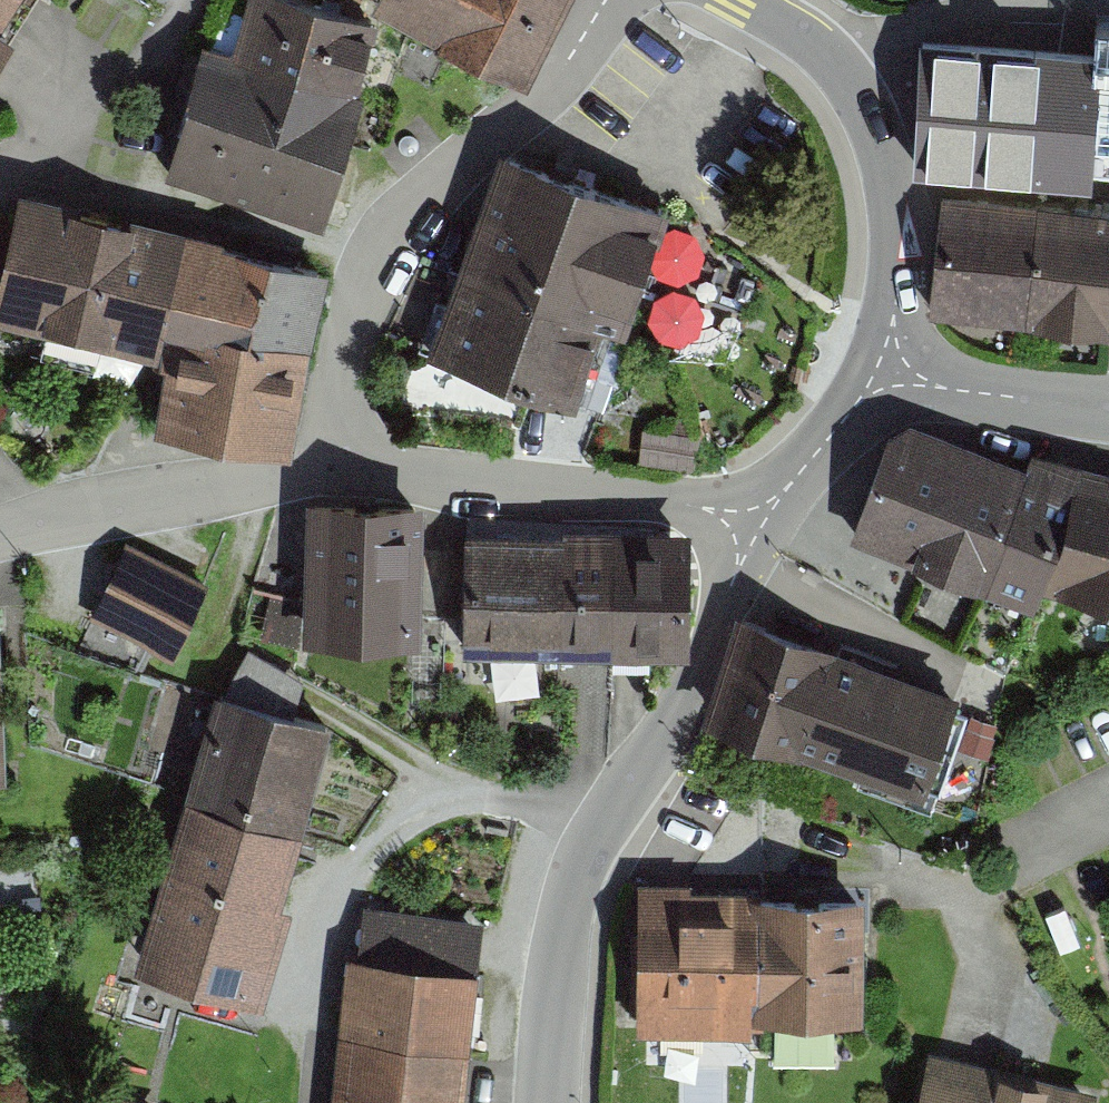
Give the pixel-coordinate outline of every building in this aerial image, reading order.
[(189,43),(156,184),(309,221),(358,16),(292,0),(233,0),(221,51),(189,43)] [(372,7),(529,80),(567,0),(376,0),(372,7)] [(1081,56),(912,45),(904,178),(1073,189),(1081,56)] [(646,206),(488,153),(420,352),(551,397),(573,332),(600,341),(646,206)] [(10,193),(0,234),(0,325),(138,357),(145,330),(167,336),(145,432),(277,462),(323,266),(10,193)] [(937,202),(929,323),(1108,335),(1108,213),(937,202)] [(889,420),(845,544),(1022,607),(1028,589),(1108,618),(1108,476),(1022,445),(1015,465),(889,420)] [(418,503),(299,501),(296,644),(416,645),(418,503)] [(691,526),(463,524),(462,630),(462,647),(612,649),(690,649),(691,526)] [(202,584),(122,546),(86,620),(166,659),(202,584)] [(826,649),(735,619),(700,724),(788,753),(792,741),(853,761),(856,752),(923,774),(945,710),(878,688),(881,677),(823,658),(826,649)] [(185,794),(304,828),(335,721),(216,687),(185,794)] [(304,828),(185,794),(136,967),(266,1004),(294,905),(283,902),(304,828)] [(670,885),(626,884),(625,1035),(740,1035),(740,1017),(860,1017),(860,892),(723,892),(723,911),(670,911),(670,885)] [(357,912),(332,1102),(457,1102),(479,927),(357,912)] [(924,1057),(914,1102),(1089,1102),(1091,1092),(924,1057)]
